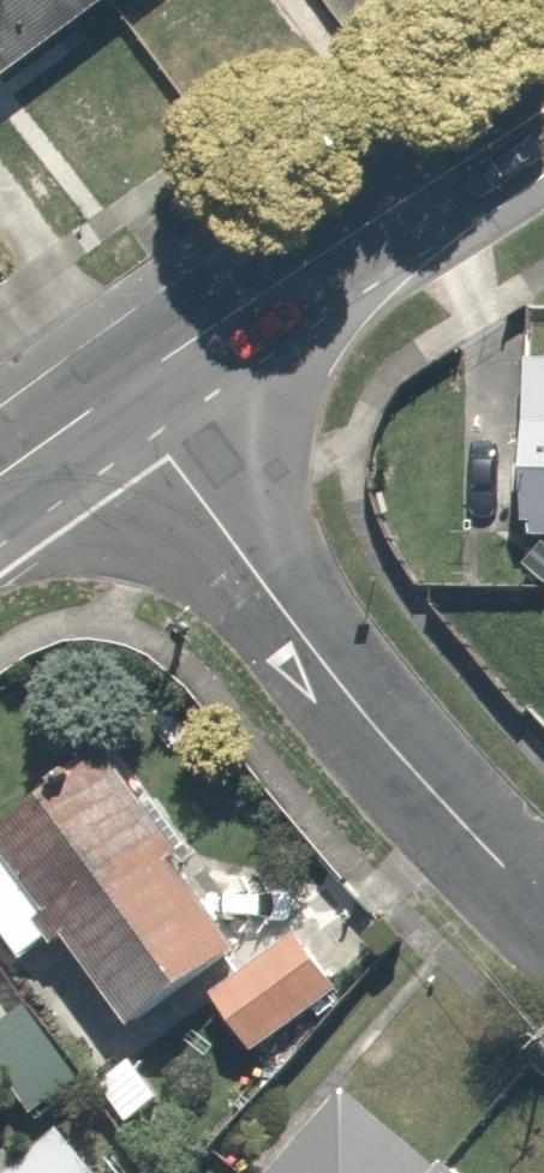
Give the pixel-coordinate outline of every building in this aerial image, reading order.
[(90,0),(0,0),(0,69),(90,0)] [(522,345),(513,531),(543,533),(543,346),(522,345)] [(0,820),(0,941),(16,963),(55,935),(121,1026),(235,943),(96,750),(0,820)] [(289,924),(201,988),(258,1067),(346,1003),(289,924)] [(163,1107),(130,1053),(72,1089),(104,1143),(163,1107)] [(252,1172),(442,1172),(325,1081),(252,1172)] [(54,1121),(0,1169),(0,1172),(100,1172),(54,1121)]
